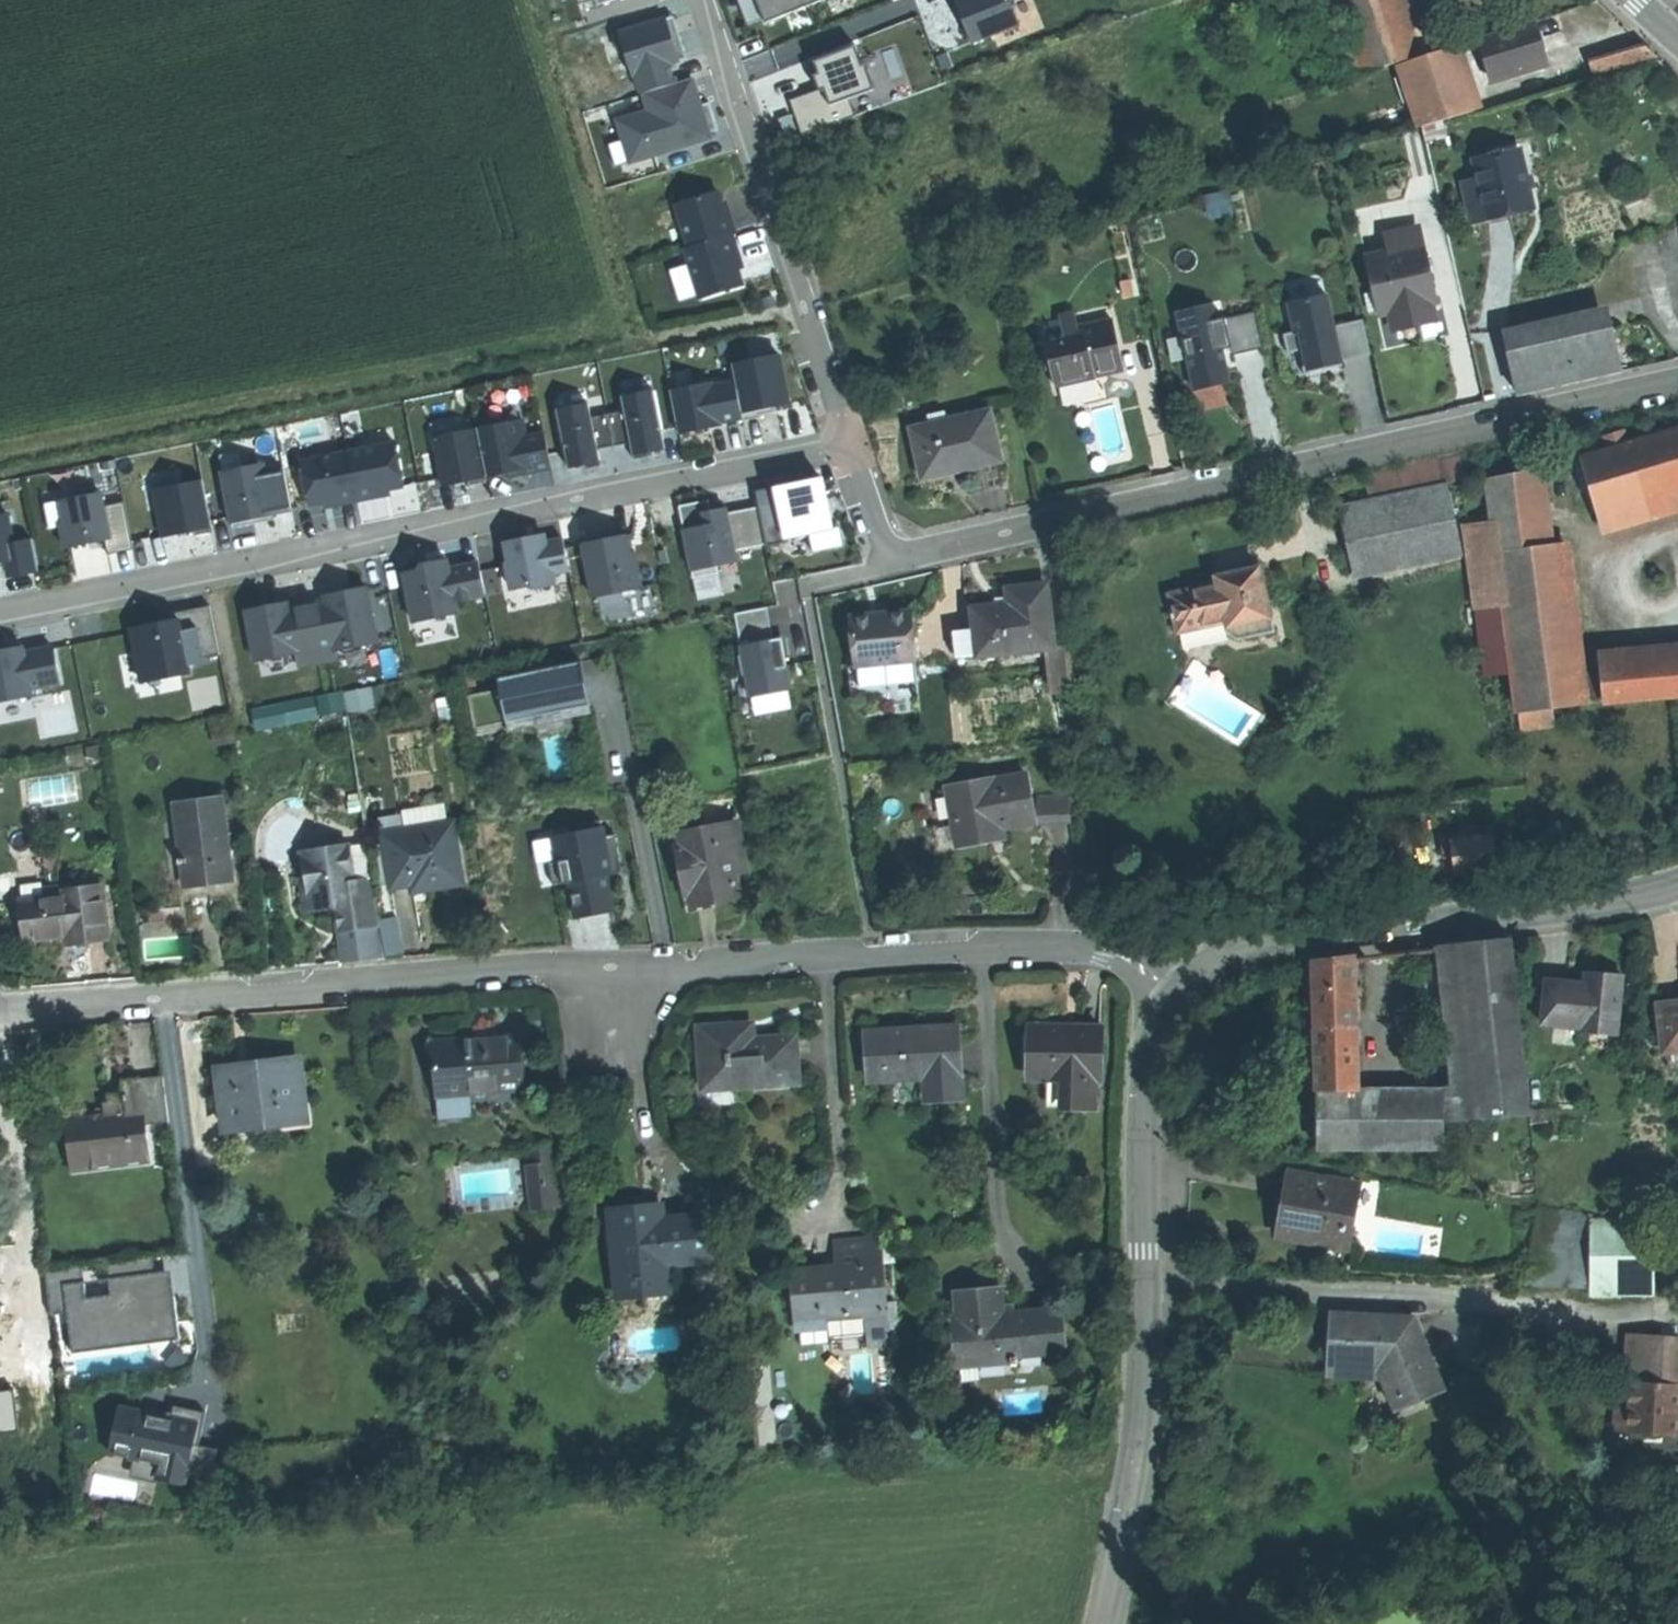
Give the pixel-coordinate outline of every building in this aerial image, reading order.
[(765,23),(822,0),(756,0),(765,23)] [(1019,24),(1010,0),(955,0),(972,43),(1019,24)] [(1386,70),(1385,68),(1422,56),(1415,33),(1405,0),(1333,0),(1358,79),(1382,71),(1386,70)] [(674,17),(666,19),(671,36),(679,33),(677,25),(674,17)] [(636,74),(642,93),(676,83),(670,63),(687,58),(679,33),(671,36),(666,19),(620,33),(616,38),(620,51),(626,52),(633,75),(636,74)] [(1541,44),(1534,22),(1482,38),(1495,82),(1548,65),(1541,44)] [(1423,58),(1448,50),(1440,24),(1415,33),(1422,56),(1423,58)] [(1495,82),(1482,38),(1471,42),(1485,85),(1495,82)] [(793,100),(806,133),(889,102),(866,42),(818,60),(828,87),(793,100)] [(1597,77),(1659,58),(1647,47),(1593,63),(1597,77)] [(1463,115),(1475,111),(1455,48),(1448,50),(1423,58),(1403,64),(1423,127),(1424,127),(1429,125),(1440,122),(1463,115)] [(692,78),(644,93),(649,111),(618,120),(631,162),(655,155),(654,151),(662,148),(663,152),(711,138),(709,133),(718,130),(709,103),(700,106),(692,78)] [(791,115),(779,119),(784,135),(796,131),(791,115)] [(1429,125),(1424,127),(1426,132),(1428,140),(1444,135),(1440,122),(1429,125)] [(1480,179),(1488,216),(1511,211),(1534,206),(1521,150),(1476,160),(1480,179)] [(1472,220),(1488,216),(1480,179),(1464,183),(1472,220)] [(676,204),(690,247),(736,233),(730,215),(726,216),(723,206),(718,191),(676,204)] [(1387,234),(1392,254),(1426,246),(1422,226),(1387,234)] [(732,234),(686,249),(701,299),(743,286),(737,265),(734,256),(739,255),(732,234)] [(1426,246),(1392,254),(1368,259),(1380,310),(1390,308),(1398,306),(1403,327),(1417,324),(1430,321),(1424,300),(1433,298),(1438,296),(1426,246)] [(1291,302),(1290,302),(1296,331),(1285,333),(1289,349),(1289,352),(1301,350),(1306,373),(1306,374),(1319,371),(1333,368),(1333,364),(1344,362),(1343,361),(1373,354),(1365,319),(1336,325),(1328,293),(1291,302)] [(1438,319),(1433,298),(1424,300),(1430,321),(1438,319)] [(1214,303),(1179,311),(1196,388),(1215,384),(1232,381),(1224,348),(1232,347),(1233,354),(1265,347),(1257,310),(1226,317),(1226,316),(1218,318),(1214,303)] [(1398,306),(1390,308),(1395,329),(1403,327),(1398,306)] [(1508,350),(1611,328),(1607,310),(1505,332),(1508,350)] [(1043,318),(1046,332),(1063,328),(1059,314),(1043,318)] [(1063,328),(1046,332),(1059,386),(1077,382),(1097,377),(1097,375),(1126,368),(1114,318),(1083,325),(1083,324),(1063,328)] [(1508,350),(1518,394),(1622,372),(1612,328),(1611,328),(1508,350)] [(732,364),(735,381),(743,417),(743,421),(760,417),(760,415),(768,413),(775,412),(774,406),(789,403),(779,355),(732,364)] [(712,382),(670,391),(679,433),(713,426),(720,425),(720,422),(743,417),(735,381),(712,386),(712,382)] [(589,403),(557,410),(569,468),(588,464),(601,461),(598,449),(631,443),(633,455),(642,453),(665,448),(654,391),(622,397),(624,411),(592,417),(589,403)] [(949,419),(931,423),(914,427),(925,478),(963,470),(1005,461),(993,409),(949,419)] [(929,415),(931,423),(949,419),(947,411),(929,415)] [(523,419),(477,428),(487,477),(523,470),(523,472),(532,470),(551,466),(545,433),(526,437),(523,419)] [(477,428),(434,437),(444,486),(469,481),(470,486),(476,485),(488,482),(477,428)] [(1628,445),(1609,451),(1581,459),(1598,515),(1677,491),(1677,431),(1628,445)] [(1609,451),(1628,445),(1624,431),(1604,436),(1609,451)] [(396,443),(348,452),(358,500),(376,496),(375,491),(384,490),(404,486),(396,443)] [(339,504),(358,500),(348,452),(301,462),(309,505),(328,501),(338,499),(339,504)] [(1462,456),(1366,475),(1372,501),(1450,484),(1467,481),(1462,456)] [(264,463),(222,472),(233,528),(256,523),(255,518),(274,514),(293,510),(284,468),(265,472),(264,463)] [(1539,468),(1489,479),(1492,505),(1542,499),(1539,468)] [(755,490),(758,503),(787,497),(785,488),(809,482),(808,479),(782,485),(755,490)] [(758,503),(758,507),(766,544),(767,546),(788,541),(787,536),(833,526),(822,479),(809,482),(785,488),(787,497),(758,503)] [(203,480),(155,489),(164,537),(185,533),(195,531),(195,536),(214,532),(203,480)] [(1450,484),(1372,501),(1339,507),(1352,572),(1463,550),(1450,484)] [(62,526),(66,548),(92,543),(90,537),(97,536),(99,541),(105,540),(108,554),(134,549),(124,501),(104,506),(102,493),(62,501),(67,525),(62,526)] [(1542,499),(1492,505),(1495,527),(1499,552),(1548,546),(1542,499)] [(709,500),(681,506),(696,578),(720,573),(719,565),(737,561),(735,550),(766,544),(758,507),(728,513),(726,508),(718,510),(712,511),(709,500)] [(0,516),(0,567),(1,567),(8,566),(10,577),(39,571),(33,539),(14,543),(8,514),(0,516)] [(275,519),(274,514),(255,518),(256,523),(267,521),(275,519)] [(1499,552),(1495,527),(1467,530),(1478,611),(1506,607),(1499,552)] [(605,539),(583,543),(594,597),(642,587),(635,552),(630,553),(626,535),(605,539)] [(510,563),(507,563),(513,589),(533,585),(534,589),(554,585),(552,573),(570,570),(563,539),(545,542),(545,537),(527,541),(526,538),(505,542),(510,563)] [(1581,673),(1575,624),(1564,544),(1548,546),(1499,552),(1506,607),(1514,674),(1519,714),(1552,710),(1585,706),(1581,673)] [(424,564),(425,568),(448,564),(447,559),(433,562),(424,564)] [(425,568),(405,572),(415,622),(458,613),(455,601),(486,595),(479,563),(449,569),(448,564),(425,568)] [(1197,586),(1170,591),(1177,629),(1225,620),(1227,633),(1238,638),(1272,631),(1259,567),(1215,576),(1216,582),(1197,586)] [(1050,645),(1053,645),(1047,586),(1025,588),(1008,590),(1010,603),(973,607),(975,628),(952,630),(955,656),(1050,645)] [(327,600),(307,604),(318,662),(339,658),(337,651),(377,643),(366,587),(345,591),(346,596),(327,600)] [(346,596),(345,591),(336,593),(326,595),(327,600),(346,596)] [(275,604),(268,606),(269,611),(289,607),(288,602),(275,604)] [(247,610),(257,661),(297,653),(299,665),(318,662),(307,604),(289,607),(269,611),(268,606),(247,610)] [(166,626),(132,633),(141,678),(169,672),(170,677),(190,673),(188,661),(220,654),(210,605),(174,612),(176,624),(166,626)] [(767,606),(735,612),(743,653),(739,654),(743,674),(747,673),(751,696),(789,688),(791,688),(781,636),(771,638),(764,607),(767,607),(767,606)] [(1506,607),(1478,611),(1486,678),(1514,674),(1506,607)] [(880,616),(852,619),(857,664),(917,658),(912,613),(880,616)] [(1074,688),(1070,643),(1053,645),(1050,645),(1055,690),(1074,688)] [(32,696),(31,688),(61,682),(54,648),(24,654),(22,646),(0,650),(0,702),(32,696)] [(1601,670),(1604,704),(1677,697),(1677,658),(1601,665),(1601,670)] [(582,660),(497,676),(500,689),(469,695),(475,727),(591,704),(582,660)] [(1601,670),(1581,673),(1585,706),(1604,704),(1601,670)] [(793,707),(789,688),(751,696),(747,673),(743,674),(736,675),(744,717),(793,707)] [(340,708),(337,693),(319,697),(322,712),(340,708)] [(285,723),(282,704),(253,710),(257,729),(285,723)] [(1554,725),(1552,710),(1519,714),(1521,729),(1554,725)] [(102,747),(91,748),(93,762),(104,760),(102,747)] [(993,777),(948,785),(959,843),(988,838),(1004,835),(1003,826),(1035,821),(1026,774),(994,780),(993,777)] [(1065,782),(1037,784),(1038,802),(1067,800),(1065,782)] [(209,885),(233,882),(222,799),(176,805),(187,888),(209,885)] [(404,830),(448,823),(445,806),(402,813),(404,830)] [(676,818),(679,833),(703,828),(700,813),(676,818)] [(606,875),(610,874),(608,869),(613,861),(620,860),(615,833),(604,836),(601,820),(577,824),(578,831),(554,836),(559,861),(549,862),(554,885),(569,882),(576,918),(613,911),(606,875)] [(406,839),(383,842),(390,888),(410,885),(411,893),(437,890),(463,886),(453,822),(448,823),(404,830),(406,839)] [(703,828),(679,833),(681,843),(678,844),(687,891),(691,891),(693,901),(718,897),(738,893),(734,868),(745,866),(736,822),(703,828)] [(1463,841),(1479,839),(1477,829),(1461,830),(1463,841)] [(382,833),(383,842),(406,839),(404,830),(382,833)] [(1450,843),(1452,860),(1454,875),(1476,873),(1496,870),(1492,837),(1479,839),(1463,841),(1450,843)] [(376,900),(372,879),(355,882),(349,847),(349,845),(325,849),(327,857),(303,860),(306,878),(299,879),(303,913),(320,910),(326,905),(334,904),(339,933),(363,929),(379,927),(378,921),(376,900)] [(367,845),(349,847),(355,882),(372,879),(367,845)] [(327,857),(325,849),(302,852),(303,860),(327,857)] [(623,872),(620,860),(613,861),(608,869),(610,874),(623,872)] [(48,898),(24,901),(30,941),(70,935),(71,943),(89,940),(111,937),(104,888),(63,894),(62,886),(46,889),(48,898)] [(397,918),(378,921),(379,927),(384,956),(402,954),(397,918)] [(1476,1118),(1531,1112),(1512,940),(1484,943),(1457,946),(1473,1091),(1476,1118)] [(1357,1090),(1354,958),(1314,963),(1317,1071),(1318,1090),(1357,1090)] [(1604,977),(1587,975),(1586,986),(1547,982),(1543,1023),(1582,1027),(1582,1030),(1617,1033),(1623,979),(1604,977)] [(1662,1054),(1677,1053),(1677,1003),(1658,1005),(1662,1054)] [(750,1020),(698,1024),(702,1084),(796,1078),(793,1032),(767,1034),(751,1035),(750,1020)] [(911,1024),(866,1026),(868,1074),(925,1071),(927,1094),(960,1092),(956,1021),(911,1024)] [(1064,1022),(1028,1021),(1027,1071),(1051,1071),(1050,1101),(1092,1101),(1092,1072),(1098,1072),(1099,1022),(1064,1022)] [(475,1041),(432,1043),(435,1095),(521,1090),(518,1038),(475,1041)] [(1662,1054),(1664,1070),(1677,1069),(1677,1053),(1662,1054)] [(220,1070),(227,1129),(307,1119),(300,1061),(255,1066),(220,1070)] [(165,1079),(123,1085),(125,1102),(116,1104),(105,1105),(106,1115),(66,1121),(73,1173),(151,1163),(146,1125),(170,1122),(165,1079)] [(1318,1090),(1320,1149),(1443,1150),(1443,1122),(1444,1090),(1357,1090),(1318,1090)] [(1443,1122),(1476,1118),(1473,1091),(1444,1090),(1443,1122)] [(1535,1121),(1547,1119),(1546,1111),(1534,1112),(1535,1121)] [(549,1145),(527,1147),(529,1164),(526,1165),(531,1210),(565,1206),(563,1185),(554,1186),(549,1145)] [(1286,1237),(1352,1245),(1360,1184),(1295,1176),(1290,1207),(1286,1237)] [(633,1205),(608,1208),(618,1296),(669,1290),(666,1263),(712,1257),(707,1214),(661,1220),(659,1202),(633,1205)] [(1595,1218),(1541,1210),(1532,1277),(1596,1284),(1595,1218)] [(1659,1222),(1602,1223),(1602,1218),(1595,1218),(1596,1284),(1596,1288),(1660,1287),(1659,1222)] [(834,1237),(836,1265),(880,1260),(878,1238),(867,1239),(866,1234),(849,1235),(834,1237)] [(154,1256),(108,1261),(113,1296),(158,1291),(154,1256)] [(880,1260),(836,1265),(793,1269),(798,1309),(821,1306),(823,1319),(826,1318),(825,1313),(865,1309),(885,1307),(885,1304),(880,1260)] [(83,1264),(46,1269),(51,1315),(68,1313),(72,1353),(75,1353),(74,1342),(177,1330),(178,1340),(181,1340),(175,1296),(92,1306),(91,1297),(87,1297),(83,1264)] [(999,1281),(958,1285),(960,1310),(955,1310),(959,1356),(1015,1352),(1014,1344),(1064,1340),(1060,1302),(1020,1305),(1001,1307),(999,1281)] [(896,1303),(885,1304),(885,1307),(886,1307),(888,1326),(898,1325),(896,1303)] [(821,1306),(798,1309),(799,1321),(823,1319),(821,1306)] [(886,1307),(885,1307),(865,1309),(867,1330),(888,1327),(888,1326),(886,1307)] [(825,1313),(826,1318),(828,1334),(867,1330),(865,1309),(825,1313)] [(1334,1340),(1334,1364),(1384,1367),(1392,1384),(1403,1408),(1450,1390),(1420,1320),(1334,1315),(1334,1340)] [(1677,1434),(1677,1339),(1635,1336),(1634,1364),(1633,1382),(1637,1382),(1635,1410),(1634,1430),(1634,1432),(1677,1434)] [(1384,1367),(1334,1364),(1334,1379),(1392,1384),(1384,1367)] [(171,1420),(120,1409),(110,1453),(161,1464),(158,1479),(185,1485),(187,1477),(212,1482),(219,1450),(199,1446),(206,1413),(174,1406),(171,1420)] [(1622,1429),(1634,1430),(1635,1410),(1623,1409),(1622,1429)]
